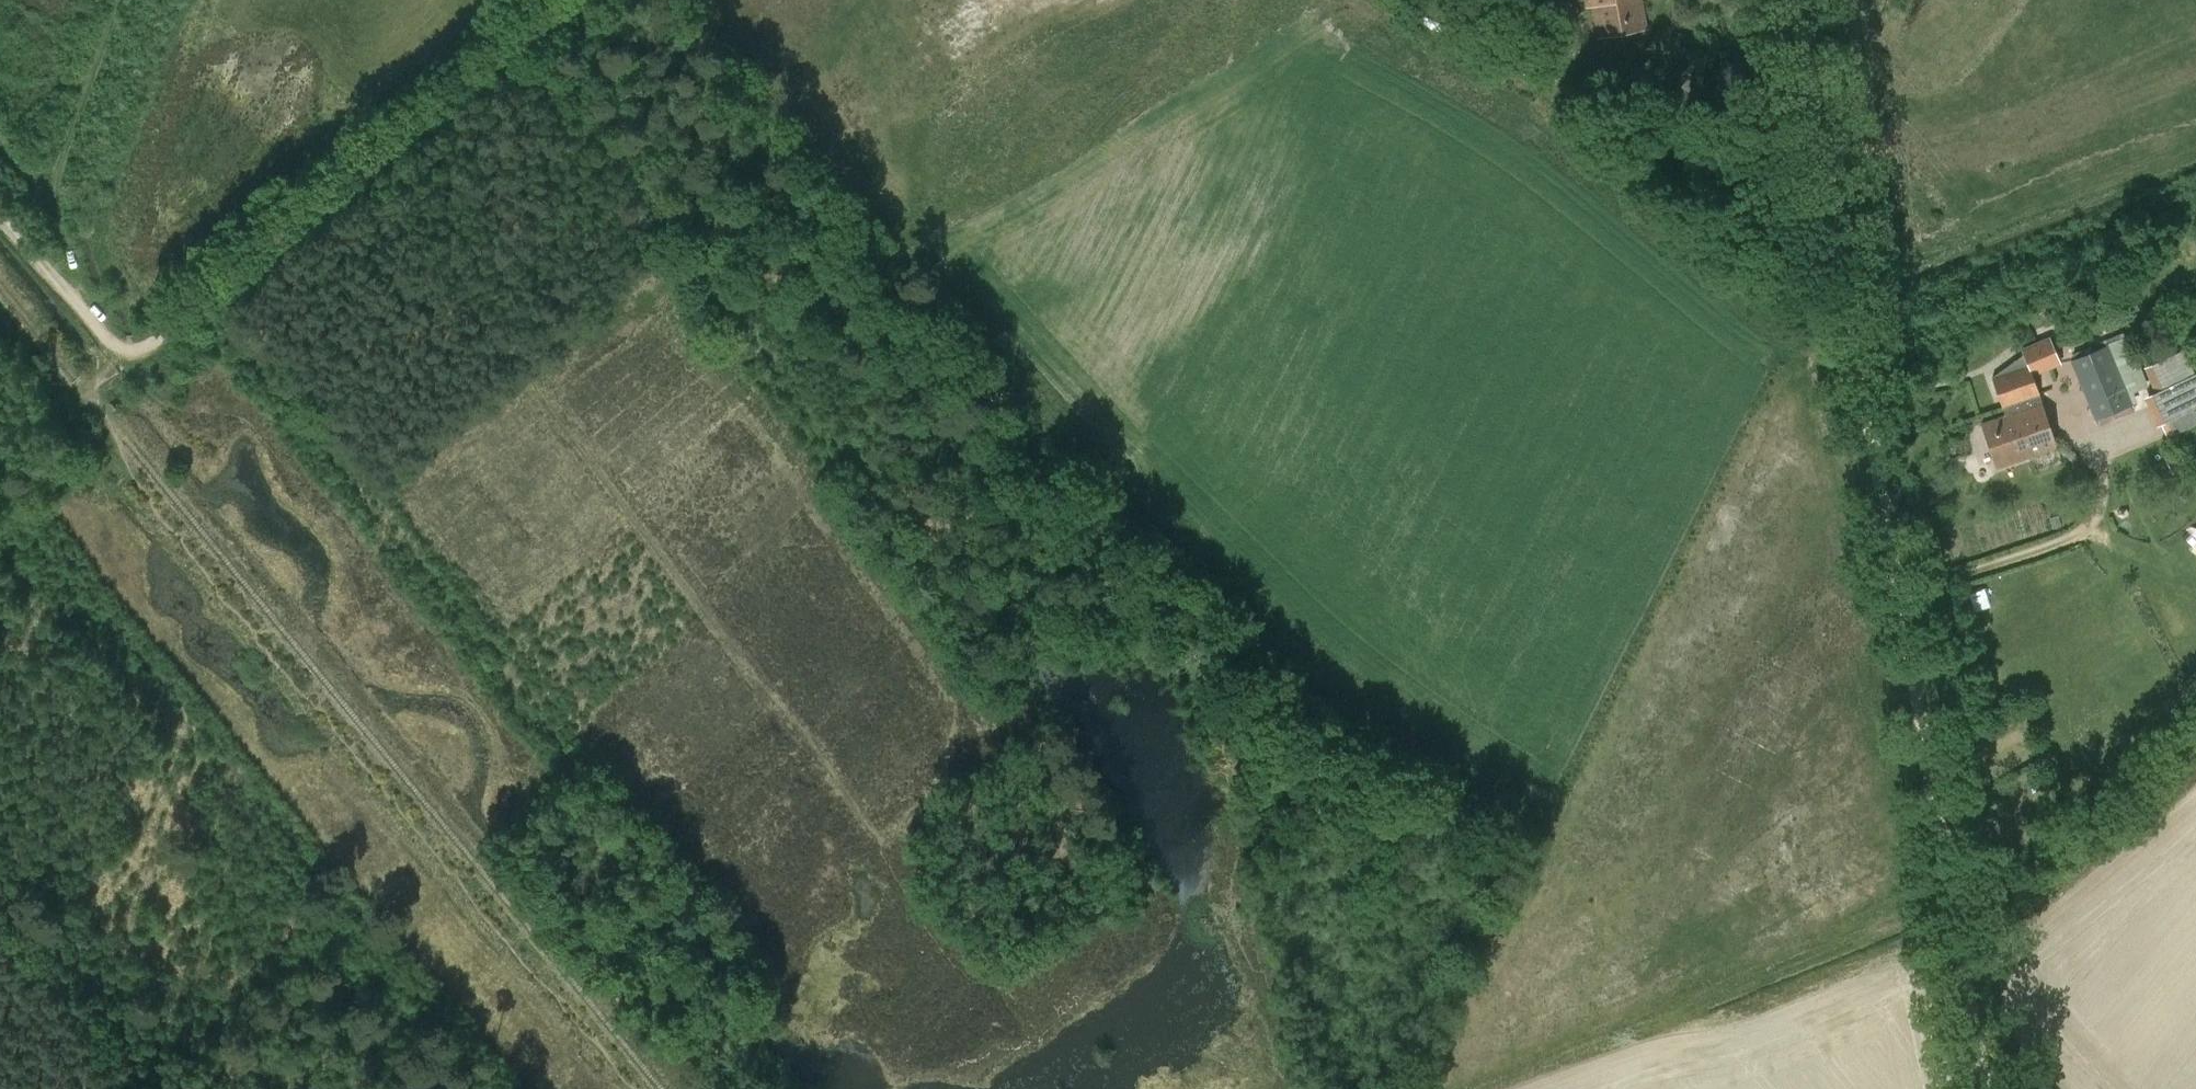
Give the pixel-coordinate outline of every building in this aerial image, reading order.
[(1592,6),(1598,38),(1647,29),(1642,0),(1585,0),(1587,7),(1592,6)] [(1993,377),(2002,406),(2005,416),(1982,424),(1997,468),(2057,447),(2038,394),(2032,375),(2061,364),(2050,337),(2022,349),(2024,354),(1993,377)] [(2127,337),(2069,362),(2094,421),(2134,405),(2129,394),(2148,385),(2127,337)] [(2162,425),(2166,436),(2190,426),(2187,421),(2190,420),(2192,424),(2195,422),(2195,374),(2194,375),(2189,361),(2173,368),(2169,358),(2147,367),(2156,392),(2144,397),(2157,427),(2162,425)]
